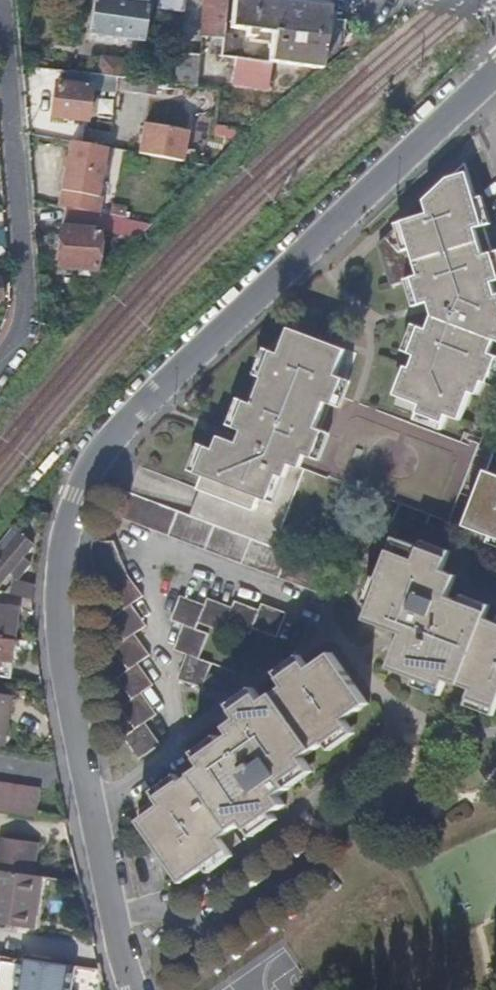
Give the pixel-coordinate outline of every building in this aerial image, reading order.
[(136,0),(94,0),(89,33),(142,39),(147,2),(136,0)] [(183,0),(156,0),(156,6),(181,10),(183,0)] [(241,56),(242,39),(232,37),(233,32),(224,31),(227,0),(203,0),(199,34),(215,37),(224,37),(223,53),(241,56)] [(323,67),(325,51),(336,52),(342,48),(345,21),(343,19),(329,17),(330,5),(289,0),(234,0),(231,26),(248,28),(247,35),(272,39),(270,60),(274,60),(323,67)] [(213,52),(223,53),(224,37),(215,37),(213,52)] [(170,82),(192,84),(196,53),(175,50),(170,82)] [(113,75),(115,75),(116,59),(96,56),(94,73),(113,75)] [(270,85),(274,60),(270,60),(241,56),(238,81),(270,85)] [(69,70),(67,70),(66,80),(53,79),(49,111),(81,116),(85,86),(111,89),(112,85),(113,75),(94,73),(69,70)] [(112,85),(137,88),(138,78),(115,75),(113,75),(112,85)] [(149,90),(151,80),(138,78),(137,88),(149,90)] [(189,157),(191,124),(143,121),(141,154),(189,157)] [(68,138),(57,202),(65,204),(98,213),(101,195),(96,195),(102,163),(106,163),(109,146),(68,138)] [(409,346),(414,349),(409,363),(403,361),(394,385),(420,395),(418,400),(444,411),(447,405),(461,411),(472,382),(479,384),(483,371),(488,373),(495,351),(495,345),(490,343),(495,330),(495,331),(495,288),(494,279),(495,279),(495,260),(494,253),(484,255),(478,232),(485,230),(469,182),(448,189),(423,212),(426,223),(401,232),(376,255),(387,289),(408,281),(416,304),(426,301),(429,312),(425,319),(420,317),(409,346)] [(97,226),(99,213),(98,213),(65,204),(58,261),(94,267),(100,227),(97,226)] [(140,235),(149,225),(111,215),(109,225),(140,235)] [(206,475),(191,516),(283,551),(287,539),(282,535),(308,471),(333,480),(335,478),(444,522),(452,525),(484,445),(475,441),(473,445),(342,395),(348,378),(338,374),(349,348),(294,326),(282,353),(275,350),(263,376),(266,378),(256,402),(249,400),(238,428),(245,431),(240,443),(223,436),(217,449),(208,446),(198,472),(206,475)] [(488,477),(480,473),(473,490),(481,493),(479,499),(470,523),(495,533),(495,456),(488,477)] [(191,516),(134,493),(123,516),(329,599),(339,574),(317,565),(283,551),(191,516)] [(14,530),(0,548),(0,584),(0,585),(10,572),(18,578),(29,562),(23,557),(32,545),(14,530)] [(372,617),(406,632),(394,667),(446,687),(449,678),(476,688),(472,699),(495,708),(495,619),(485,614),(488,609),(452,595),(461,571),(446,566),(450,555),(398,536),(383,577),(386,578),(372,617)] [(114,590),(130,611),(138,604),(150,594),(135,574),(114,590)] [(13,596),(29,600),(32,585),(19,582),(13,596)] [(190,628),(202,632),(204,626),(210,610),(185,601),(176,622),(190,628)] [(210,610),(204,626),(228,636),(231,627),(237,611),(213,602),(210,610)] [(237,611),(231,627),(256,636),(259,630),(265,612),(240,602),(237,611)] [(118,620),(134,640),(142,633),(155,624),(138,604),(130,611),(118,620)] [(265,612),(259,630),(282,639),(291,614),(268,605),(265,612)] [(16,640),(19,609),(2,607),(1,611),(0,611),(0,638),(16,640)] [(193,656),(204,660),(213,636),(202,632),(190,628),(181,651),(193,656)] [(121,650),(139,673),(146,667),(160,657),(142,633),(134,640),(121,650)] [(16,640),(0,638),(0,678),(12,680),(16,640)] [(137,813),(179,874),(237,835),(230,825),(244,816),(250,823),(285,801),(280,791),(290,783),(287,776),(310,761),(305,754),(328,738),(331,741),(354,726),(348,717),(371,702),(338,650),(315,665),(310,656),(287,672),(292,680),(267,697),(262,688),(239,704),(244,711),(232,720),(236,728),(201,752),(206,759),(193,768),(192,765),(138,802),(137,813)] [(217,664),(204,660),(193,656),(185,681),(208,690),(217,664)] [(126,683),(142,704),(151,698),(162,688),(146,667),(139,673),(126,683)] [(13,696),(0,694),(0,747),(6,748),(13,696)] [(130,714),(144,732),(152,726),(164,716),(151,698),(142,704),(130,714)] [(152,726),(144,732),(132,743),(148,763),(168,747),(152,726)] [(39,815),(42,789),(0,783),(0,810),(39,815)] [(41,876),(34,875),(37,850),(3,845),(0,867),(1,869),(0,876),(0,924),(39,931),(42,908),(36,907),(41,876)] [(76,963),(24,956),(19,989),(72,989),(76,963)]
